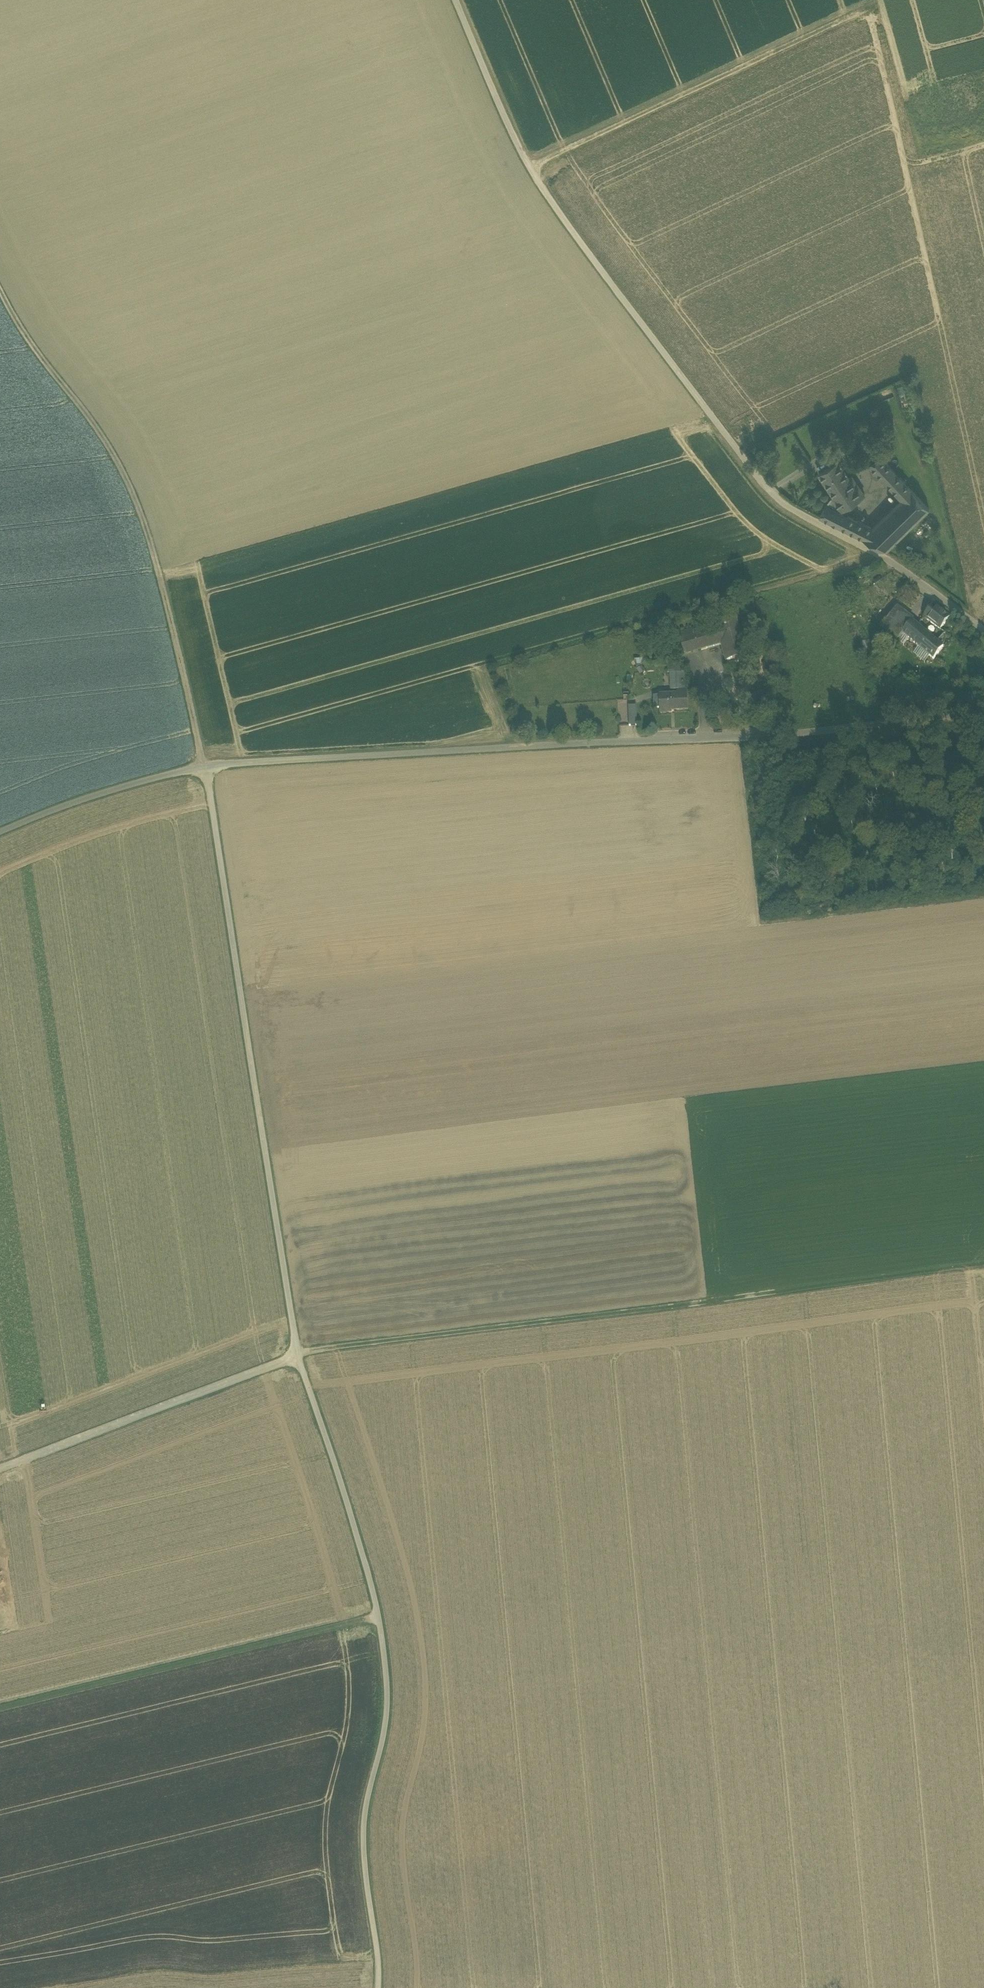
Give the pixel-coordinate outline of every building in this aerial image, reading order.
[(870,464),(887,482),(896,474),(880,457),(870,464)] [(834,495),(843,509),(864,495),(851,476),(848,478),(838,462),(820,473),(832,491),(834,495)] [(901,479),(896,474),(887,482),(892,488),(901,479)] [(928,508),(901,479),(892,488),(902,499),(872,528),(848,516),(848,517),(840,525),(839,524),(838,525),(887,549),(928,508)] [(834,495),(826,504),(836,509),(839,505),(842,510),(843,509),(834,495)] [(820,516),(832,521),(832,520),(840,513),(841,513),(842,512),(840,511),(836,509),(826,504),(820,516)] [(832,521),(838,525),(839,524),(840,525),(848,517),(848,516),(842,512),(841,513),(840,513),(832,520),(832,521)] [(924,618),(941,630),(950,618),(934,605),(924,618)] [(898,640),(903,633),(913,621),(897,609),(882,627),(898,640)] [(726,661),(727,661),(727,660),(733,659),(747,655),(746,655),(741,637),(742,636),(741,636),(736,618),(736,617),(722,621),(716,623),(716,622),(715,623),(717,628),(695,634),(694,628),(678,633),(684,655),(685,655),(680,639),(694,635),(697,644),(719,638),(721,644),(726,661)] [(942,645),(913,621),(903,633),(910,638),(919,646),(931,655),(933,657),(942,645)] [(903,633),(898,640),(904,645),(910,638),(903,633)] [(680,639),(685,655),(721,644),(719,638),(697,644),(694,635),(680,639)] [(925,662),(931,655),(919,646),(914,653),(925,662)] [(668,673),(670,673),(677,673),(682,672),(681,664),(668,665),(668,673)] [(677,673),(677,690),(687,690),(686,672),(682,672),(677,673)] [(677,695),(660,696),(660,708),(660,713),(671,713),(671,711),(688,710),(687,690),(677,690),(677,695)] [(629,726),(637,725),(636,705),(628,705),(629,726)]
